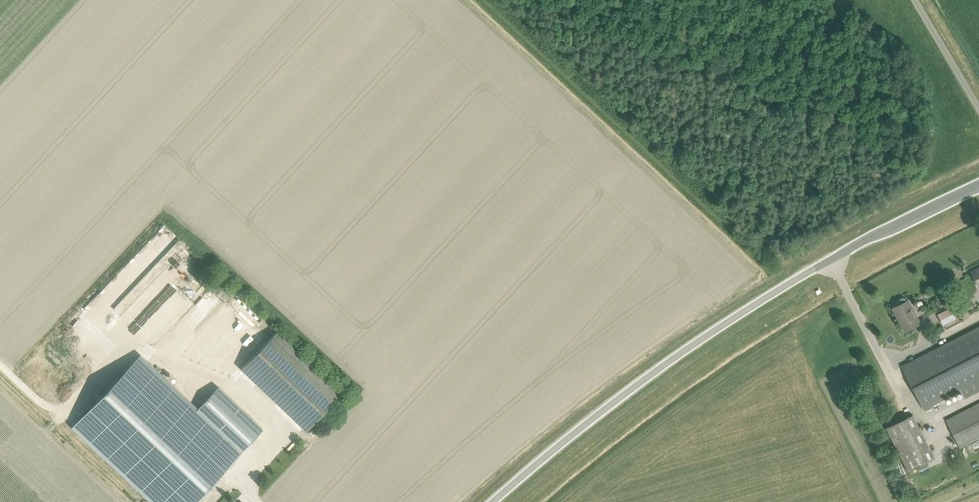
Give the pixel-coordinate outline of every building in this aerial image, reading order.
[(220,301),(230,290),(219,280),(213,287),(217,291),(214,295),(220,301)] [(182,287),(140,331),(147,339),(189,294),(182,287)] [(892,308),(892,309),(893,309),(905,331),(904,331),(904,332),(920,324),(920,323),(919,324),(908,301),(908,300),(906,301),(905,299),(903,298),(898,301),(898,303),(899,305),(892,308)] [(968,317),(978,312),(978,310),(977,306),(966,312),(968,317)] [(938,315),(943,326),(956,319),(950,309),(938,315)] [(114,314),(104,321),(109,329),(119,322),(114,314)] [(925,410),(978,382),(978,328),(903,367),(925,410)] [(240,369),(306,432),(340,395),(275,333),(240,369)] [(73,427),(152,501),(194,501),(262,429),(218,388),(196,411),(138,357),(73,427)] [(960,448),(978,439),(978,404),(946,421),(960,448)] [(886,429),(908,472),(935,458),(913,415),(886,429)]
